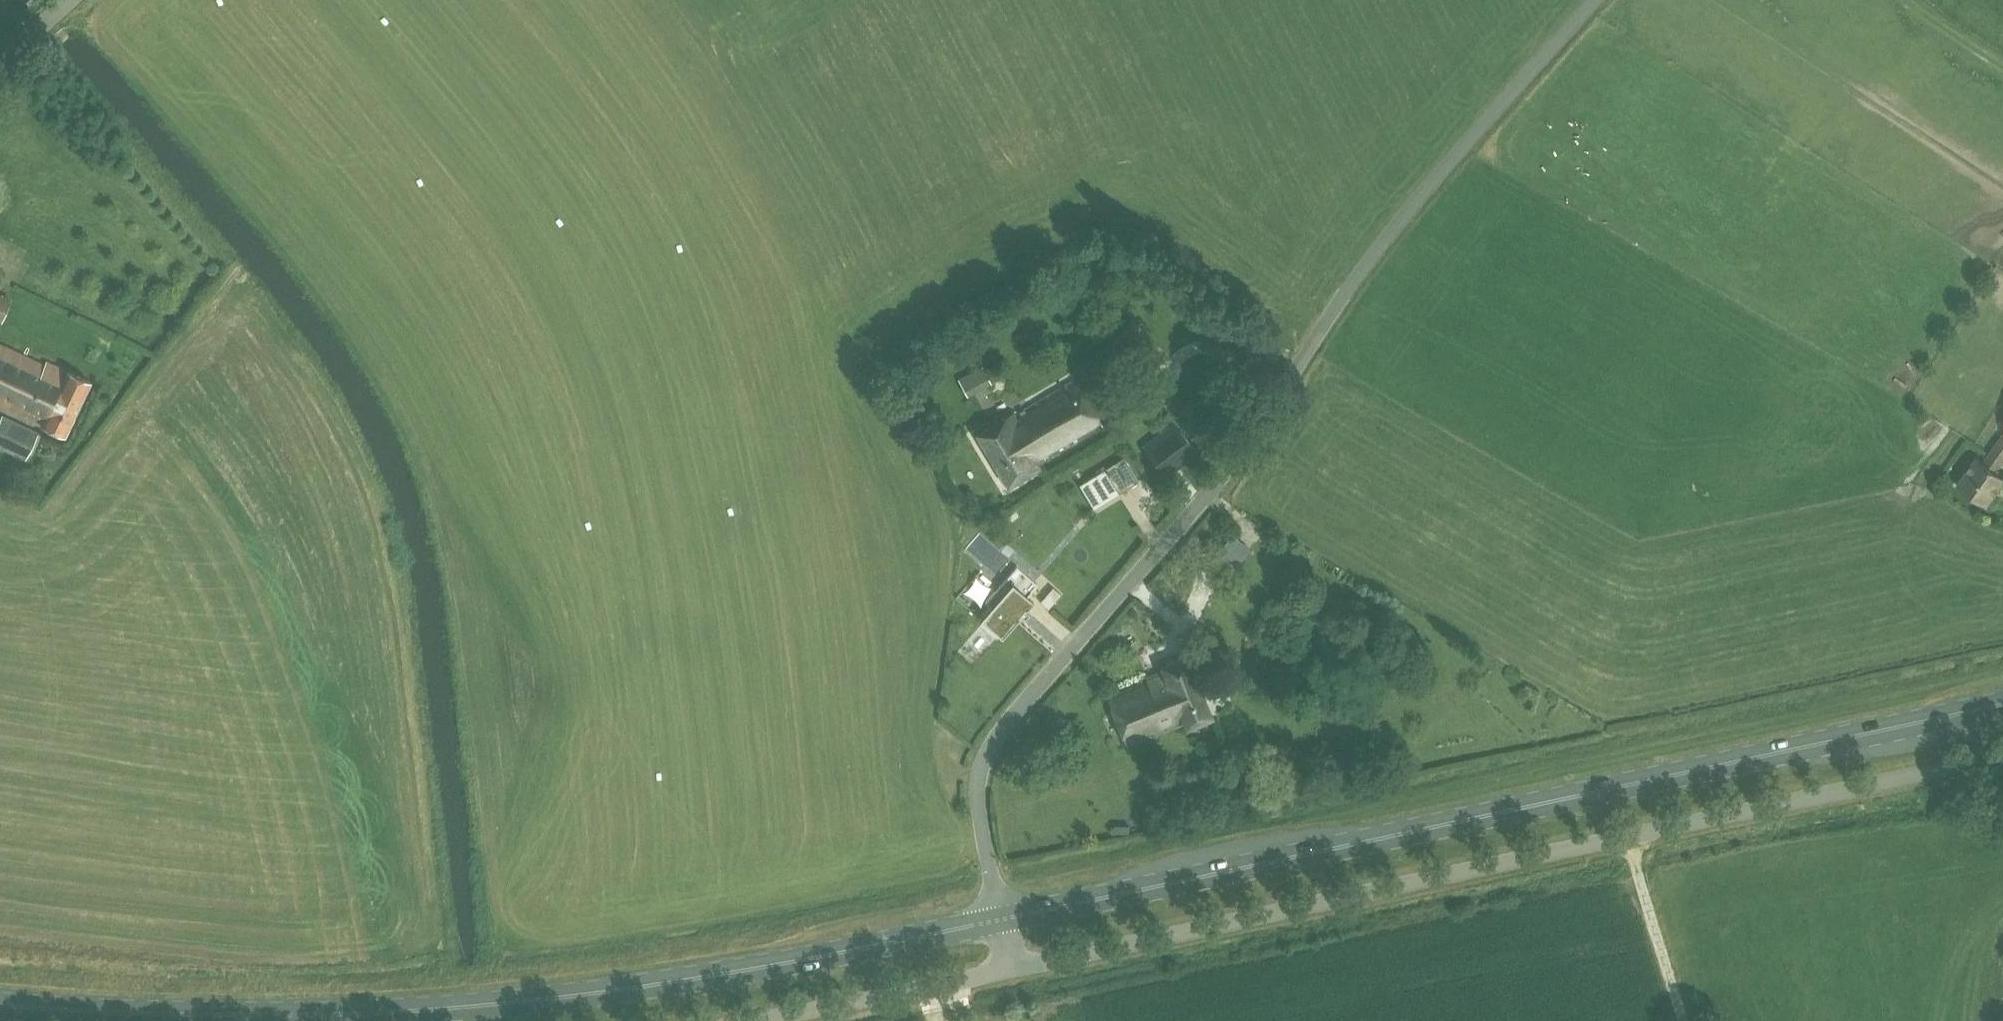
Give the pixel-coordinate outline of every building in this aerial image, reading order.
[(2,321),(12,296),(0,291),(0,320),(2,321)] [(42,422),(42,423),(65,434),(90,379),(67,368),(66,369),(46,360),(44,365),(0,345),(0,403),(42,422)] [(967,394),(990,381),(981,366),(959,379),(967,394)] [(1039,465),(1037,461),(1101,424),(1075,378),(1039,399),(1041,402),(1015,417),(1012,411),(976,431),(1006,484),(1039,465)] [(0,417),(0,446),(25,458),(38,429),(2,412),(0,417)] [(1174,420),(1141,444),(1165,476),(1198,451),(1174,420)] [(2001,435),(1983,461),(1976,456),(1957,483),(1986,504),(2002,479),(2002,475),(1995,469),(2002,458),(2002,429),(2001,435)] [(1079,480),(1091,501),(1132,477),(1121,457),(1079,480)] [(998,578),(1016,565),(990,530),(972,543),(998,578)] [(1222,574),(1231,563),(1214,548),(1204,560),(1222,574)] [(991,605),(979,618),(1002,637),(1033,600),(1027,595),(1037,582),(1017,564),(985,600),(991,605)] [(987,573),(964,596),(976,608),(999,585),(987,573)] [(1061,593),(1052,586),(1039,601),(1048,608),(1061,593)] [(1160,665),(1161,668),(1145,674),(1147,677),(1106,693),(1127,745),(1184,722),(1185,725),(1212,715),(1187,654),(1160,665)] [(1534,699),(1539,692),(1527,684),(1522,692),(1534,699)]
